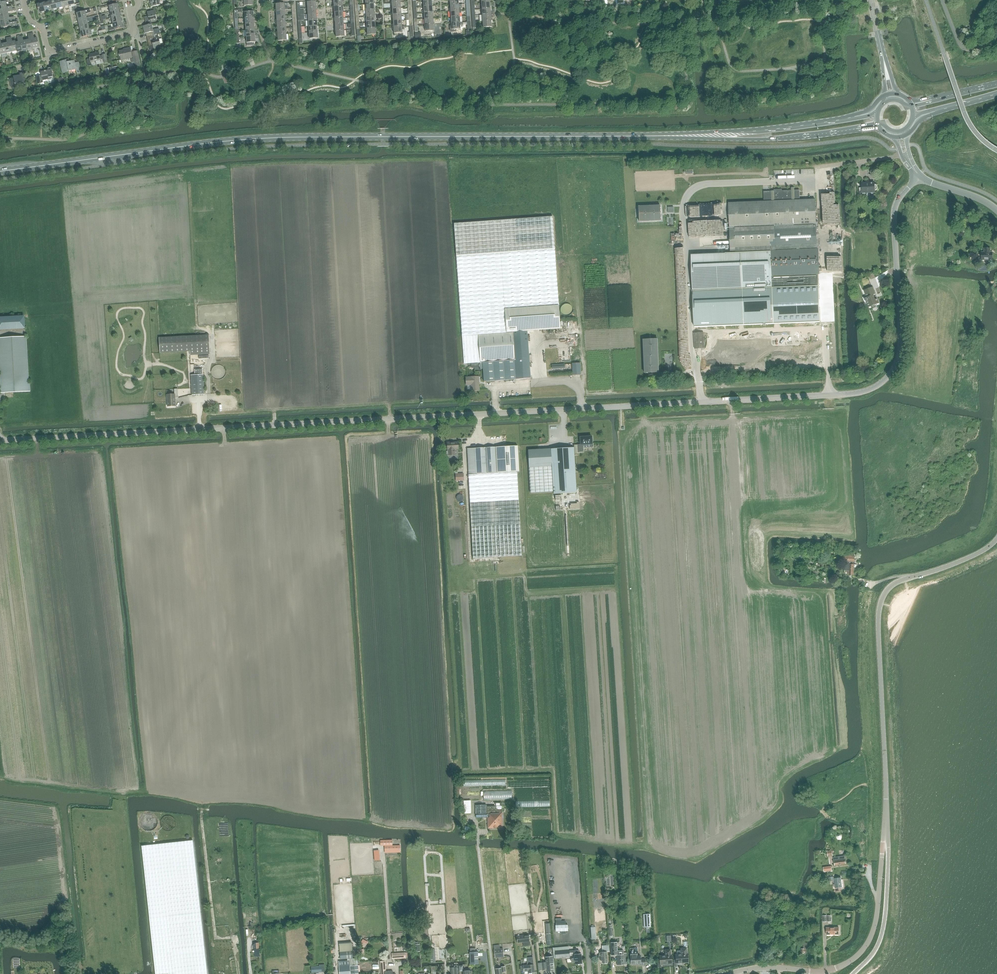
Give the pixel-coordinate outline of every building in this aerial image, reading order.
[(45,0),(43,1),(43,3),(45,11),(46,11),(46,12),(48,11),(51,10),(49,1),(45,2),(45,0)] [(49,1),(51,10),(52,10),(54,10),(54,9),(57,9),(55,0),(51,1),(51,0),(49,0),(49,1)] [(39,2),(37,2),(37,4),(39,13),(40,12),(40,13),(42,13),(42,12),(45,11),(43,3),(39,4),(39,2)] [(0,11),(0,17),(9,15),(8,12),(13,11),(12,9),(0,11)] [(77,14),(76,14),(77,16),(78,19),(87,17),(86,14),(91,13),(90,9),(85,10),(85,11),(77,14)] [(110,12),(111,15),(110,16),(109,16),(110,18),(112,18),(120,16),(120,15),(121,15),(120,13),(121,13),(120,10),(119,10),(110,12)] [(148,16),(144,17),(146,25),(152,24),(152,25),(151,20),(157,19),(155,10),(147,12),(148,16)] [(0,23),(0,29),(12,26),(11,23),(15,22),(15,19),(1,23),(0,23)] [(114,27),(111,27),(109,28),(110,31),(123,28),(123,27),(123,25),(122,25),(122,22),(113,24),(114,27)] [(460,23),(451,24),(451,26),(450,27),(450,31),(451,32),(456,32),(456,30),(460,29),(460,25),(463,25),(463,23),(460,23)] [(146,25),(143,26),(145,34),(146,33),(147,37),(153,35),(158,34),(160,33),(159,28),(157,29),(153,30),(152,25),(152,24),(146,25)] [(81,32),(80,32),(82,37),(91,35),(93,34),(92,29),(89,29),(81,31),(81,32)] [(33,32),(31,33),(34,49),(39,48),(37,38),(34,39),(33,32)] [(153,35),(147,37),(150,51),(161,48),(160,44),(163,43),(162,39),(159,39),(158,34),(153,35)] [(20,37),(23,51),(28,50),(26,40),(23,41),(22,36),(20,37)] [(11,37),(9,38),(12,52),(17,51),(18,51),(16,43),(15,41),(12,42),(11,37)] [(126,50),(120,52),(121,60),(132,57),(133,57),(135,64),(140,63),(137,51),(131,52),(130,48),(126,49),(126,50)] [(92,65),(91,62),(101,60),(100,60),(103,59),(104,63),(107,62),(106,54),(102,55),(103,55),(99,56),(99,53),(89,55),(90,59),(87,60),(87,61),(88,65),(89,66),(92,65)] [(63,73),(69,72),(69,71),(76,70),(77,74),(81,73),(79,62),(75,63),(74,61),(70,62),(69,59),(60,62),(63,73)] [(43,83),(43,81),(54,78),(51,66),(48,67),(48,70),(46,71),(46,70),(44,71),(41,72),(41,75),(36,76),(37,84),(43,83)] [(20,74),(20,76),(14,77),(14,79),(10,80),(11,88),(16,87),(16,85),(22,83),(23,84),(26,84),(24,73),(20,74)] [(859,188),(860,195),(867,195),(867,192),(875,192),(875,190),(876,190),(877,190),(877,189),(878,188),(878,187),(877,186),(877,185),(876,185),(875,185),(875,184),(874,183),(869,183),(869,181),(868,181),(867,181),(866,182),(866,183),(862,184),(862,188),(859,188)] [(730,253),(771,251),(817,249),(815,199),(800,200),(799,190),(782,191),(782,189),(774,189),(774,191),(764,191),(764,201),(728,203),(730,253)] [(710,211),(709,203),(696,205),(697,216),(706,215),(706,211),(710,211)] [(661,221),(661,206),(639,207),(639,222),(661,221)] [(840,222),(840,213),(828,214),(828,222),(840,222)] [(552,216),(454,223),(456,256),(555,249),(552,216)] [(982,260),(992,260),(993,252),(990,252),(990,248),(984,248),(984,252),(982,252),(982,260)] [(559,305),(555,249),(456,256),(462,336),(478,335),(506,333),(505,309),(559,305)] [(817,249),(771,251),(772,276),(818,274),(817,249)] [(730,253),(690,254),(692,291),(773,287),(771,251),(730,253)] [(865,299),(865,300),(865,301),(866,301),(867,301),(869,307),(879,303),(872,287),(865,291),(867,297),(865,298),(865,299)] [(792,292),(792,291),(780,291),(780,295),(780,301),(789,300),(789,297),(794,296),(794,292),(792,292)] [(559,305),(505,309),(506,333),(513,332),(527,331),(560,328),(559,305)] [(25,328),(24,316),(0,317),(0,329),(25,328)] [(515,360),(516,379),(530,378),(527,331),(513,332),(515,360)] [(478,335),(480,362),(515,360),(513,332),(506,333),(478,335)] [(694,333),(695,349),(705,348),(704,332),(694,333)] [(190,351),(190,355),(210,354),(209,335),(159,338),(160,353),(190,351)] [(478,335),(462,336),(464,364),(480,362),(478,335)] [(1,393),(30,391),(27,336),(0,338),(0,367),(1,393)] [(659,372),(657,339),(651,339),(650,339),(643,340),(644,373),(659,372)] [(484,382),(516,379),(515,360),(480,362),(480,369),(483,369),(484,382)] [(572,363),(573,375),(581,375),(580,363),(572,363)] [(191,375),(192,395),(204,394),(203,374),(202,369),(195,369),(195,375),(191,375)] [(466,377),(466,385),(471,385),(471,390),(479,390),(479,377),(466,377)] [(175,394),(167,395),(168,406),(176,406),(175,398),(178,398),(178,389),(174,389),(175,394)] [(579,445),(577,444),(578,453),(583,453),(583,446),(592,446),(592,437),(579,437),(579,445)] [(448,450),(448,455),(456,455),(455,449),(458,449),(458,442),(452,442),(447,442),(447,450),(448,450)] [(467,449),(469,474),(468,474),(471,526),(520,524),(517,472),(519,472),(518,446),(467,449)] [(574,447),(551,449),(552,466),(553,492),(553,494),(576,492),(574,447)] [(552,466),(529,467),(530,493),(553,492),(552,466)] [(520,524),(471,526),(473,558),(521,555),(520,524)] [(838,560),(845,561),(845,570),(848,570),(848,575),(853,575),(855,556),(839,555),(838,560)] [(484,790),(484,800),(512,799),(512,790),(484,790)] [(476,805),(476,817),(488,817),(488,828),(503,828),(502,813),(502,806),(487,806),(486,805),(476,805)] [(158,825),(158,823),(158,822),(157,820),(156,818),(155,817),(154,816),(152,815),(151,814),(149,814),(148,814),(146,815),(144,816),(143,817),(142,818),(141,820),(140,821),(140,823),(140,825),(141,827),(141,828),(142,830),(144,831),(145,831),(147,832),(149,832),(151,832),(152,832),(154,831),(155,830),(156,828),(157,827),(158,825)] [(176,825),(176,824),(176,822),(175,821),(175,820),(174,819),(173,818),(171,817),(169,816),(168,816),(166,817),(164,817),(163,818),(162,819),(162,821),(161,822),(161,824),(161,825),(161,826),(162,828),(163,829),(164,830),(165,831),(166,831),(168,831),(169,831),(171,831),(172,830),(173,829),(174,828),(175,827),(176,825)] [(384,845),(385,853),(400,852),(400,845),(392,845),(392,839),(380,840),(381,845),(384,845)] [(142,845),(156,973),(207,973),(193,840),(142,845)] [(833,857),(834,861),(835,865),(846,864),(845,855),(833,857)] [(253,936),(252,912),(244,912),(246,937),(253,936)] [(617,955),(617,965),(624,964),(624,963),(627,963),(626,953),(624,953),(624,952),(616,952),(616,945),(614,943),(611,943),(611,955),(617,955)] [(606,952),(609,951),(609,945),(602,946),(602,952),(599,952),(600,956),(601,956),(601,961),(602,961),(602,963),(603,963),(607,963),(607,962),(606,952)] [(494,949),(495,957),(504,956),(503,948),(494,949)] [(634,948),(630,948),(630,950),(631,964),(641,964),(641,965),(645,965),(645,959),(641,959),(641,956),(637,956),(637,951),(634,951),(634,948)] [(674,960),(674,966),(677,966),(677,963),(688,962),(687,955),(686,955),(686,948),(681,948),(681,954),(675,955),(676,959),(674,960)] [(569,949),(555,951),(556,958),(570,957),(569,953),(569,951),(569,949)] [(665,955),(659,956),(660,961),(657,961),(658,967),(661,967),(661,964),(672,963),(672,956),(670,956),(670,949),(665,950),(665,955)] [(569,951),(569,953),(574,952),(575,958),(572,959),(571,959),(572,962),(575,962),(575,964),(582,963),(581,953),(579,954),(579,950),(569,951)] [(478,964),(477,952),(469,952),(470,964),(478,964)] [(553,963),(553,959),(553,956),(546,957),(546,962),(542,962),(542,970),(547,969),(547,971),(553,970),(553,963)] [(523,966),(520,966),(521,971),(524,970),(524,971),(528,971),(528,973),(535,972),(533,957),(527,958),(527,965),(523,965),(523,966)] [(350,960),(339,961),(340,973),(351,973),(350,960)] [(393,970),(386,971),(386,961),(380,961),(381,973),(393,973),(393,970)] [(351,973),(359,973),(358,965),(350,965),(351,973)]
